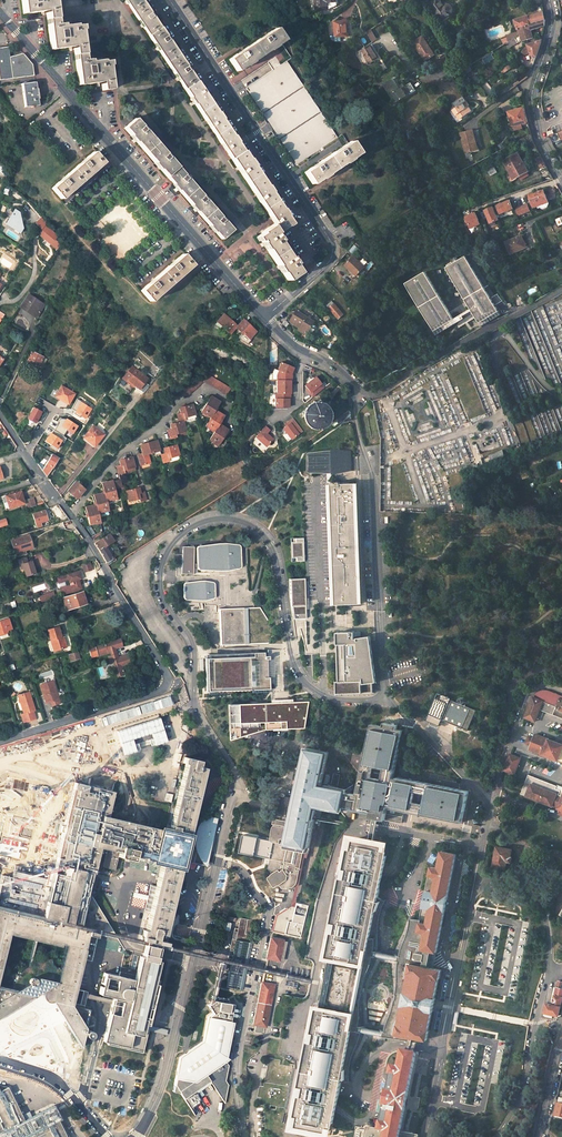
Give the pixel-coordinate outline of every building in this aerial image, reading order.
[(84,60),(80,30),(82,30),(81,25),(75,26),(75,24),(63,26),(62,24),(57,25),(54,0),(20,0),(22,14),(41,12),(45,11),(50,50),(69,47),(73,47),(78,85),(97,82),(100,82),(101,90),(111,89),(108,66),(109,65),(109,60),(102,61),(102,60),(90,61),(90,59),(84,60)] [(283,283),(296,274),(290,265),(292,264),(286,256),(285,257),(274,242),(276,240),(272,234),(289,223),(286,218),(264,186),(240,149),(235,140),(220,118),(203,93),(193,78),(174,48),(152,15),(142,0),(125,0),(272,223),(258,233),(259,234),(254,238),(258,244),(279,276),(283,283)] [(338,0),(316,0),(317,11),(331,10),(331,8),(338,5),(338,0)] [(439,0),(434,0),(429,4),(446,26),(454,20),(450,14),(451,13),(452,11),(452,9),(451,8),(450,6),(449,5),(447,5),(445,5),(444,6),(439,0)] [(401,5),(394,9),(396,13),(403,9),(401,5)] [(543,11),(515,21),(518,28),(545,19),(543,11)] [(519,31),(520,34),(515,38),(517,42),(518,43),(522,42),(533,38),(535,37),(533,30),(544,26),(545,19),(518,28),(519,31)] [(348,20),(334,21),(336,37),(349,36),(348,20)] [(275,29),(228,59),(236,71),(247,64),(276,45),(282,41),(275,29)] [(367,33),(373,42),(377,40),(372,30),(367,33)] [(515,38),(520,34),(519,31),(506,35),(509,41),(515,38)] [(434,54),(422,37),(414,43),(425,61),(434,54)] [(509,41),(505,43),(508,48),(517,42),(515,38),(509,41)] [(535,60),(541,41),(527,45),(526,45),(522,53),(526,56),(531,53),(535,60)] [(362,51),(370,64),(379,58),(371,45),(362,51)] [(22,53),(9,57),(8,47),(0,48),(0,80),(12,79),(34,76),(33,65),(22,53)] [(246,87),(295,164),(337,138),(286,61),(246,87)] [(393,79),(384,85),(395,103),(416,90),(411,82),(400,89),(393,79)] [(35,83),(22,85),(25,109),(31,108),(31,109),(34,109),(33,108),(38,107),(37,100),(39,100),(38,96),(37,90),(36,90),(35,83)] [(467,107),(466,105),(464,102),(467,100),(465,95),(453,103),(457,107),(454,110),(457,114),(459,113),(462,117),(472,110),(469,106),(467,107)] [(510,117),(502,119),(504,129),(528,123),(526,116),(525,112),(524,108),(509,112),(510,117)] [(231,230),(185,174),(138,117),(126,126),(129,129),(137,139),(149,154),(157,164),(172,181),(177,188),(195,209),(217,236),(220,240),(231,230)] [(473,143),(475,142),(471,131),(460,134),(465,154),(475,151),(473,143)] [(350,143),(302,173),(310,184),(315,181),(350,159),(357,154),(350,143)] [(95,152),(52,189),(61,200),(69,193),(99,167),(104,163),(95,152)] [(514,179),(528,172),(518,154),(504,162),(514,179)] [(545,164),(541,156),(536,159),(540,167),(545,164)] [(544,190),(528,196),(533,208),(548,202),(544,190)] [(498,206),(494,208),(497,215),(500,214),(501,214),(514,209),(510,201),(497,206),(498,206)] [(527,204),(516,208),(519,215),(530,211),(527,204)] [(494,208),(494,207),(485,211),(486,211),(481,213),(484,219),(488,217),(491,224),(499,221),(497,215),(494,208)] [(23,227),(22,222),(20,212),(15,209),(6,223),(20,232),(23,227)] [(481,224),(476,213),(466,217),(463,219),(466,226),(469,225),(471,228),(481,224)] [(36,223),(43,229),(46,224),(41,218),(36,223)] [(58,236),(45,227),(39,236),(43,239),(43,238),(52,244),(52,245),(57,248),(61,243),(55,239),(58,236)] [(512,253),(529,246),(525,239),(524,235),(508,242),(512,253)] [(360,249),(356,244),(350,251),(355,255),(360,249)] [(187,270),(193,265),(183,254),(140,291),(150,302),(155,297),(187,270)] [(435,331),(443,326),(445,330),(465,318),(464,316),(472,311),(480,323),(499,311),(495,305),(503,301),(498,294),(491,298),(466,256),(447,268),(471,309),(454,320),(426,272),(406,284),(435,331)] [(366,267),(354,257),(347,264),(346,266),(358,276),(366,267)] [(31,314),(32,312),(38,316),(45,305),(29,294),(20,307),(31,314)] [(332,300),(327,304),(330,306),(329,307),(339,317),(344,313),(335,302),(334,303),(332,300)] [(354,308),(347,302),(345,305),(351,311),(354,308)] [(314,321),(297,311),(290,321),(300,327),(299,330),(306,334),(314,321)] [(225,313),(218,321),(231,333),(236,327),(238,325),(225,313)] [(498,316),(497,313),(486,320),(488,322),(498,316)] [(244,319),(238,325),(236,327),(244,335),(245,334),(250,339),(257,331),(244,319)] [(26,361),(42,369),(47,359),(31,351),(26,361)] [(133,366),(128,372),(130,373),(127,376),(126,375),(123,378),(134,387),(135,385),(139,389),(148,378),(133,366)] [(292,371),(293,367),(286,366),(277,373),(277,380),(292,380),(292,376),(293,372),(292,371)] [(232,388),(213,376),(210,374),(206,381),(228,395),(232,388)] [(328,384),(320,374),(311,381),(314,384),(306,391),(312,397),(328,384)] [(199,377),(194,382),(183,392),(188,398),(204,382),(199,377)] [(292,380),(277,380),(276,393),(290,394),(290,390),(291,390),(291,385),(292,380)] [(75,393),(61,385),(54,396),(59,399),(59,398),(68,404),(75,393)] [(290,399),(290,394),(276,393),(275,393),(275,407),(288,407),(288,403),(290,403),(290,399)] [(303,408),(315,429),(336,417),(324,396),(303,408)] [(207,414),(212,418),(216,411),(218,412),(223,403),(212,397),(206,406),(204,410),(208,412),(207,414)] [(72,408),(76,410),(74,413),(80,417),(81,415),(85,418),(91,408),(81,402),(82,401),(77,398),(72,408)] [(194,405),(184,407),(184,409),(181,409),(182,414),(178,415),(180,423),(184,422),(187,421),(188,421),(189,421),(194,420),(195,419),(196,417),(195,416),(197,415),(194,405)] [(33,407),(27,418),(36,422),(36,421),(38,421),(40,417),(39,416),(41,412),(33,407)] [(222,425),(227,417),(218,412),(216,411),(212,418),(208,424),(212,426),(211,428),(216,432),(220,425),(222,425)] [(342,414),(337,418),(340,423),(346,419),(342,414)] [(54,429),(64,435),(67,429),(73,433),(77,425),(67,418),(60,418),(58,422),(56,425),(57,426),(54,429)] [(286,426),(282,429),(289,439),(302,431),(294,418),(284,425),(286,426)] [(171,439),(175,438),(177,437),(188,434),(184,422),(180,423),(175,424),(175,425),(172,426),(173,430),(168,431),(171,439)] [(93,425),(83,437),(94,446),(103,434),(93,425)] [(220,425),(216,432),(212,438),(216,440),(215,442),(220,446),(225,439),(226,439),(231,431),(222,425),(220,425)] [(268,430),(264,426),(254,438),(265,447),(272,439),(265,433),(268,430)] [(51,432),(45,441),(57,448),(62,440),(65,442),(67,438),(64,435),(54,429),(52,433),(51,432)] [(160,450),(158,442),(158,440),(145,444),(142,446),(144,453),(138,454),(141,465),(150,463),(148,454),(160,450)] [(165,454),(162,455),(164,463),(170,462),(178,459),(180,458),(179,456),(180,456),(177,445),(167,448),(167,450),(164,450),(165,454)] [(492,455),(495,462),(509,455),(505,448),(492,455)] [(314,452),(310,452),(309,453),(308,453),(307,455),(308,470),(308,471),(309,472),(310,473),(327,473),(332,473),(333,473),(334,472),(334,471),(349,471),(353,470),(353,462),(353,454),(353,451),(348,451),(336,452),(333,452),(333,451),(332,451),(332,450),(325,451),(314,452)] [(57,458),(51,454),(42,469),(45,473),(47,476),(57,458)] [(121,462),(121,466),(117,467),(119,475),(125,473),(125,470),(136,467),(133,457),(123,460),(123,462),(121,462)] [(122,487),(120,479),(113,481),(115,488),(122,487)] [(76,498),(84,489),(75,481),(67,490),(76,498)] [(117,496),(115,488),(113,481),(101,484),(103,493),(105,493),(107,501),(113,499),(112,497),(117,496)] [(336,484),(332,485),(332,490),(332,495),(333,500),(333,505),(333,508),(333,510),(334,526),(334,531),(335,551),(335,556),(336,603),(337,605),(360,604),(360,602),(360,597),(360,592),(359,589),(358,556),(358,553),(358,546),(358,540),(358,535),(357,530),(357,525),(357,520),(357,515),(356,497),(356,489),(356,484),(341,484),(341,483),(337,483),(337,484),(336,484)] [(147,500),(145,491),(140,492),(140,489),(137,490),(136,489),(127,491),(129,501),(140,499),(140,501),(147,500)] [(20,491),(5,495),(8,507),(23,502),(20,491)] [(103,493),(93,496),(95,505),(97,504),(98,513),(105,511),(104,509),(108,507),(107,501),(105,493),(103,493)] [(33,498),(26,500),(28,507),(35,505),(33,498)] [(97,504),(95,505),(84,507),(85,511),(87,510),(90,524),(97,523),(96,520),(100,519),(98,513),(97,504)] [(47,520),(44,509),(32,513),(36,526),(40,525),(40,522),(47,520)] [(0,520),(0,527),(8,525),(6,518),(0,520)] [(113,557),(106,544),(114,539),(110,533),(95,543),(97,545),(98,548),(106,561),(113,557)] [(15,552),(32,547),(28,535),(12,540),(15,552)] [(304,561),(303,538),(293,538),(293,542),(290,542),(291,558),(294,558),(294,561),(304,561)] [(212,544),(199,545),(198,546),(197,547),(197,548),(197,549),(197,566),(197,567),(198,568),(200,569),(223,570),(225,570),(228,570),(230,569),(239,568),(240,567),(241,566),(241,563),(241,558),(240,546),(240,545),(239,544),(238,544),(230,543),(227,543),(225,543),(219,543),(212,544)] [(187,573),(193,573),(193,568),(193,567),(193,563),(193,561),(193,559),(196,559),(196,556),(193,556),(193,554),(193,546),(182,546),(182,554),(181,561),(181,563),(181,567),(181,573),(187,573)] [(26,556),(17,559),(19,564),(22,563),(23,569),(26,576),(35,573),(30,560),(27,561),(26,556)] [(81,563),(84,571),(92,569),(89,561),(81,563)] [(121,563),(116,566),(119,571),(125,568),(122,562),(121,563)] [(62,594),(82,588),(78,578),(80,578),(78,570),(57,577),(59,582),(57,583),(56,584),(57,587),(58,588),(60,587),(62,594)] [(304,579),(304,578),(292,579),(289,579),(289,580),(289,590),(290,596),(290,597),(291,605),(291,606),(293,619),(296,619),(300,618),(301,618),(306,618),(305,612),(305,606),(305,605),(305,604),(305,601),(305,598),(305,597),(305,590),(304,586),(304,583),(304,581),(304,579)] [(187,582),(186,583),(185,583),(184,583),(183,585),(184,597),(184,598),(185,598),(186,599),(195,600),(199,600),(201,600),(205,600),(211,598),(212,598),(213,597),(214,597),(214,596),(214,595),(214,592),(214,587),(214,585),(214,584),(214,583),(213,583),(213,582),(212,582),(211,581),(206,581),(203,580),(200,581),(193,582),(189,582),(187,582)] [(82,591),(63,597),(66,609),(86,604),(82,591)] [(40,601),(55,599),(54,592),(39,594),(40,601)] [(229,608),(218,608),(218,609),(219,612),(219,616),(219,619),(219,637),(219,639),(219,641),(220,644),(230,644),(233,644),(243,644),(264,643),(266,643),(268,629),(267,619),(263,613),(261,610),(259,607),(257,607),(254,607),(253,607),(248,607),(242,607),(234,607),(232,608),(229,608)] [(6,630),(11,628),(8,618),(0,620),(0,633),(7,631),(6,630)] [(59,626),(48,629),(51,639),(53,638),(57,649),(67,646),(64,635),(62,636),(59,626)] [(373,683),(377,682),(375,671),(375,667),(374,659),(373,652),(372,648),(371,641),(371,636),(366,637),(362,637),(361,632),(355,632),(352,632),(351,632),(346,632),(344,632),(338,632),(338,640),(338,643),(338,645),(338,649),(338,653),(339,656),(339,658),(339,663),(339,666),(339,671),(339,678),(339,681),(337,681),(337,682),(337,688),(337,694),(346,694),(348,694),(354,693),(359,693),(363,693),(373,693),(373,683)] [(94,646),(89,648),(92,656),(97,655),(97,656),(110,651),(111,655),(108,656),(110,662),(114,660),(115,664),(114,665),(117,676),(124,673),(121,666),(130,663),(127,654),(118,657),(116,653),(115,650),(116,650),(115,648),(122,645),(121,641),(120,638),(109,641),(110,642),(94,647),(94,646)] [(78,651),(68,654),(71,662),(80,659),(78,651)] [(208,658),(204,658),(205,658),(205,662),(206,687),(206,691),(205,691),(210,691),(215,691),(231,690),(233,690),(235,690),(237,690),(239,690),(240,690),(243,690),(244,690),(246,690),(248,690),(250,690),(254,689),(256,689),(269,689),(269,684),(268,677),(268,671),(268,662),(268,658),(268,655),(263,656),(247,656),(245,656),(243,656),(241,656),(239,656),(238,656),(235,657),(234,657),(232,657),(230,657),(228,657),(226,657),(220,657),(219,657),(217,657),(215,657),(208,658)] [(53,679),(40,683),(45,701),(50,699),(51,703),(60,701),(53,679)] [(546,690),(543,691),(541,691),(539,692),(537,693),(535,695),(533,697),(525,718),(535,722),(542,706),(543,702),(548,703),(556,707),(553,714),(561,718),(561,697),(546,690)] [(29,691),(18,695),(24,713),(21,714),(24,722),(35,718),(33,710),(35,710),(29,691)] [(442,719),(450,699),(451,698),(438,692),(427,720),(440,725),(442,719)] [(460,696),(457,702),(468,706),(471,701),(460,696)] [(442,719),(468,730),(476,709),(468,706),(457,702),(450,699),(442,719)] [(265,731),(303,730),(308,701),(227,705),(228,742),(265,731)] [(384,726),(383,731),(390,732),(391,728),(397,729),(398,725),(384,722),(384,726)] [(372,724),(370,734),(401,740),(403,730),(397,729),(391,728),(390,732),(383,731),(384,726),(372,724)] [(358,794),(346,792),(343,807),(371,812),(370,817),(399,823),(402,810),(463,822),(465,814),(464,814),(466,803),(467,803),(469,796),(468,796),(469,791),(398,777),(398,778),(394,777),(401,740),(370,734),(358,794)] [(536,734),(534,738),(529,736),(527,743),(532,746),(530,749),(561,762),(561,744),(536,734)] [(328,752),(305,748),(300,777),(297,777),(297,781),(299,781),(296,796),(292,795),(291,797),(284,796),(285,795),(283,793),(280,793),(280,795),(279,795),(275,813),(276,813),(274,826),(273,826),(270,839),(272,842),(274,842),(271,859),(269,868),(273,874),(271,874),(272,875),(269,877),(268,878),(274,887),(276,887),(278,885),(279,886),(280,885),(282,888),(287,889),(288,888),(290,888),(292,887),(294,886),(296,885),(297,883),(298,881),(300,870),(296,869),(297,867),(300,868),(304,852),(303,851),(298,850),(299,845),(309,847),(315,818),(321,819),(323,811),(321,809),(322,807),(342,811),(343,807),(346,792),(347,789),(325,785),(324,788),(321,787),(328,752)] [(521,759),(511,754),(504,771),(515,775),(521,759)] [(75,781),(56,863),(90,872),(94,873),(98,860),(104,862),(103,867),(115,870),(119,856),(132,860),(133,855),(162,862),(146,930),(143,929),(142,935),(142,936),(141,939),(166,945),(167,941),(164,941),(183,861),(192,863),(193,861),(199,865),(203,859),(201,858),(202,857),(206,857),(215,822),(203,819),(202,819),(199,823),(197,826),(196,830),(195,836),(196,842),(197,846),(199,849),(197,850),(186,848),(205,768),(199,767),(200,761),(184,757),(183,763),(185,764),(169,831),(108,816),(114,791),(75,781)] [(4,877),(51,888),(56,863),(75,781),(70,780),(72,771),(58,768),(50,798),(8,788),(0,794),(0,894),(4,877)] [(560,792),(555,790),(556,787),(528,776),(521,794),(552,806),(553,804),(559,806),(558,809),(560,810),(559,814),(561,816),(561,794),(560,792)] [(305,1061),(294,1115),(299,1116),(297,1126),(327,1131),(329,1122),(334,1123),(342,1082),(352,1081),(352,1075),(351,1070),(352,1063),(354,1057),(356,1052),(359,1047),(363,1037),(365,1032),(414,1041),(415,1037),(427,1039),(429,1030),(433,1011),(436,998),(435,998),(439,979),(440,979),(441,970),(428,967),(431,956),(435,957),(456,854),(442,852),(439,868),(432,867),(431,874),(428,874),(425,891),(427,891),(424,906),(422,905),(420,919),(411,918),(409,926),(407,931),(405,936),(402,941),(400,945),(399,949),(398,951),(397,953),(397,955),(382,952),(381,947),(381,939),(380,930),(380,925),(380,920),(381,915),(383,910),(387,901),(378,897),(387,856),(382,855),(383,845),(354,839),(352,849),(347,848),(325,956),(330,957),(350,961),(340,1012),(320,1008),(308,1005),(306,1015),(313,1017),(310,1032),(323,1034),(318,1060),(320,1061),(319,1064),(305,1061)] [(512,850),(497,847),(493,867),(505,870),(507,862),(511,863),(512,858),(511,858),(512,850)] [(117,937),(86,887),(90,872),(56,863),(51,888),(4,877),(0,894),(0,968),(8,934),(60,946),(60,944),(64,945),(56,982),(37,978),(34,979),(32,978),(31,978),(29,978),(28,979),(27,982),(27,984),(16,990),(0,986),(0,1017),(32,998),(33,999),(36,1001),(39,1002),(43,1000),(44,999),(46,1001),(48,1002),(50,1002),(53,1001),(81,1047),(84,1036),(86,1037),(87,1038),(89,1039),(90,1039),(91,1038),(92,1037),(93,1036),(93,1035),(93,1033),(92,1032),(91,1032),(89,1031),(88,1032),(87,1033),(86,1034),(84,1033),(90,1006),(84,1005),(87,991),(83,990),(80,1004),(72,1002),(88,934),(96,936),(97,932),(117,937)] [(296,903),(295,907),(292,906),(276,915),(273,930),(301,938),(309,906),(296,903)] [(232,955),(226,987),(243,991),(247,969),(255,971),(280,976),(310,982),(310,981),(311,978),(281,972),(257,967),(248,965),(252,943),(248,942),(252,921),(239,918),(235,940),(232,939),(229,954),(232,955)] [(283,940),(270,938),(266,958),(279,961),(283,940)] [(160,947),(146,944),(143,953),(158,956),(160,947)] [(158,956),(143,953),(143,957),(137,980),(135,979),(119,976),(118,975),(113,997),(114,997),(103,1041),(108,1042),(107,1044),(142,1052),(148,1031),(146,1031),(149,1020),(145,1019),(149,1003),(154,1004),(160,980),(155,979),(159,960),(157,960),(158,956)] [(135,979),(137,980),(143,957),(140,956),(135,979)] [(330,957),(320,1008),(340,1012),(350,961),(330,957)] [(113,997),(118,975),(109,973),(107,985),(101,984),(101,986),(106,987),(104,995),(113,997)] [(558,981),(556,988),(552,1004),(549,1004),(546,1003),(543,1016),(549,1017),(550,1013),(553,1014),(558,1015),(561,1000),(561,987),(561,982),(558,981)] [(275,985),(262,982),(254,1025),(256,1025),(255,1032),(265,1034),(266,1027),(267,1027),(275,985)] [(230,1003),(214,1000),(207,1004),(213,1013),(207,1016),(203,1041),(179,1057),(175,1077),(174,1084),(190,1108),(198,1102),(199,1098),(195,1092),(210,1081),(225,1103),(228,1084),(226,1081),(229,1065),(226,1061),(228,1052),(226,1051),(230,1029),(232,1029),(233,1025),(228,1016),(230,1003)] [(149,1025),(154,1004),(149,1003),(145,1019),(149,1020),(146,1031),(148,1031),(148,1030),(149,1025)] [(168,1030),(149,1025),(148,1030),(167,1035),(168,1030)] [(310,1032),(305,1061),(319,1064),(320,1061),(318,1060),(323,1034),(310,1032)] [(416,1054),(401,1051),(398,1068),(391,1067),(390,1075),(396,1076),(394,1091),(387,1089),(383,1112),(389,1113),(388,1123),(381,1122),(379,1130),(367,1127),(365,1136),(419,1136),(419,1135),(401,1131),(416,1054)] [(301,1071),(303,1064),(289,1062),(289,1065),(282,1064),(282,1060),(269,1058),(267,1067),(270,1071),(266,1088),(261,1087),(258,1100),(264,1101),(262,1108),(288,1112),(297,1070),(301,1071)] [(58,1120),(61,1119),(54,1105),(24,1120),(8,1087),(0,1091),(0,1136),(67,1136),(58,1120)]
